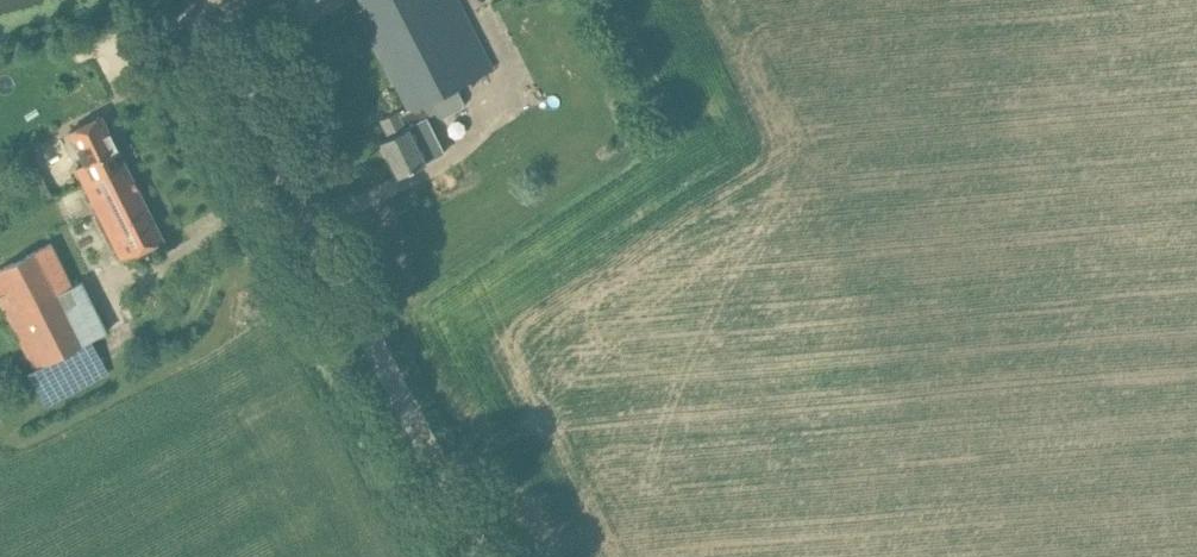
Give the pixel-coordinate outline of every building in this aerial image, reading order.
[(407,110),(420,103),(430,98),(436,111),(437,113),(443,115),(461,106),(463,101),(455,86),(492,67),(458,0),(352,0),(407,110)] [(397,110),(380,118),(389,135),(381,139),(398,174),(425,161),(444,151),(426,116),(407,126),(406,127),(399,114),(397,110)] [(75,167),(82,181),(121,258),(162,238),(99,114),(68,130),(84,162),(75,167)] [(71,285),(49,242),(0,267),(0,301),(33,367),(105,330),(80,280),(71,285)]
